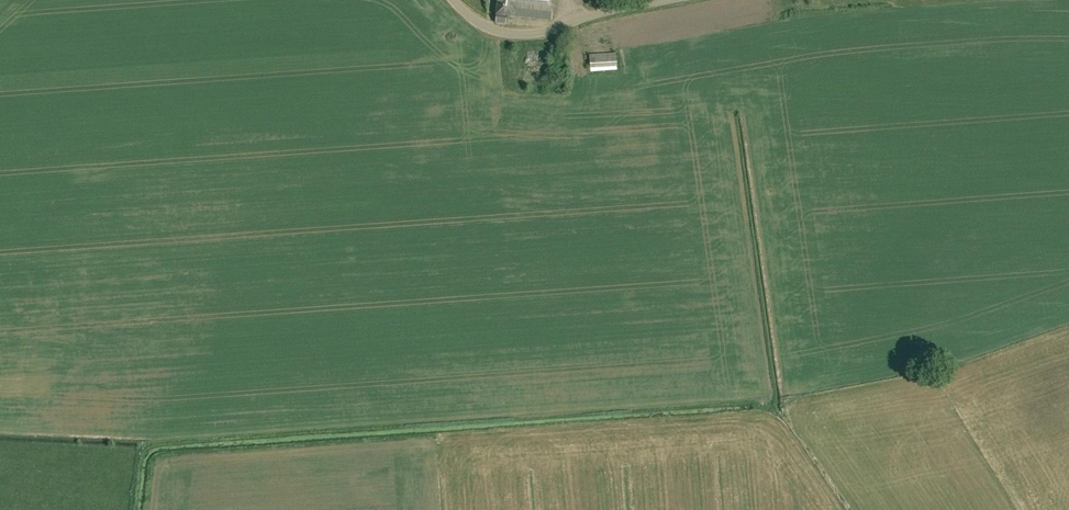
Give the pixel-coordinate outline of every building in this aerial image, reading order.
[(497,15),(496,23),(506,24),(507,16),(514,17),(514,16),(552,20),(554,0),(498,0),(497,15)] [(549,55),(526,52),(525,67),(547,69),(549,55)] [(617,67),(617,53),(589,55),(590,69),(617,67)]
